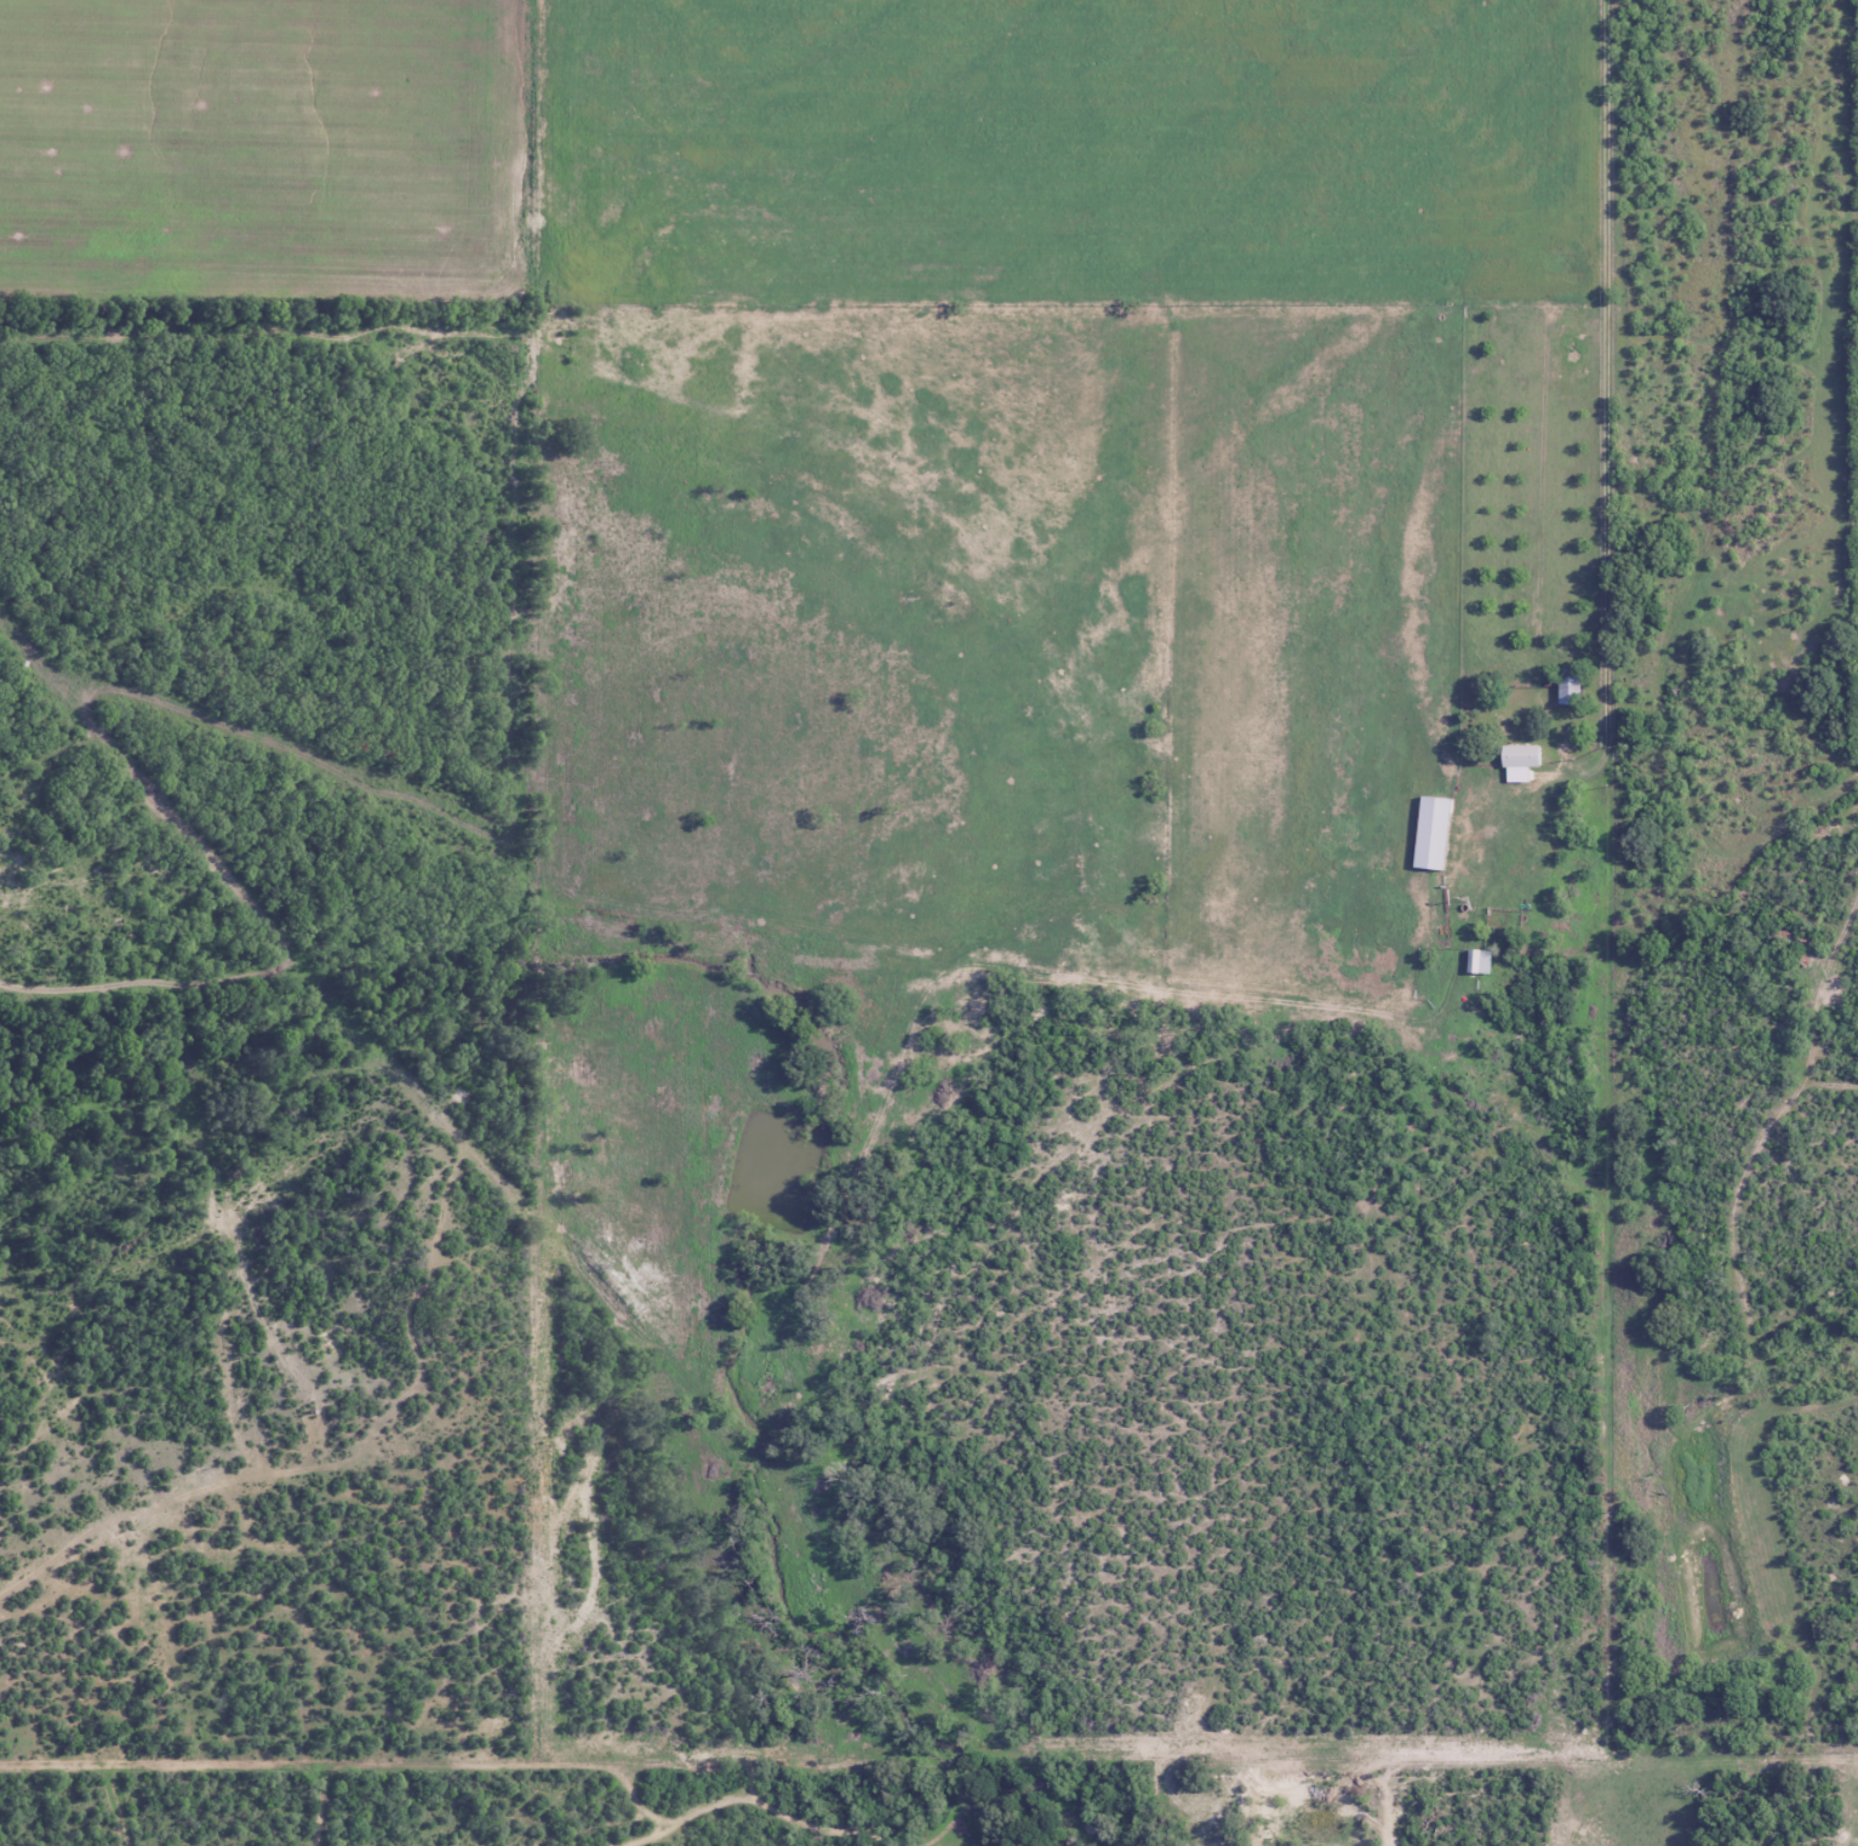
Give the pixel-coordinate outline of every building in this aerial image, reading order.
[(1585,669),(1562,669),(1562,704),(1585,704),(1585,669)] [(1545,745),(1503,745),(1503,767),(1545,767),(1545,745)] [(1469,973),(1492,975),(1494,952),(1471,949),(1469,973)]
